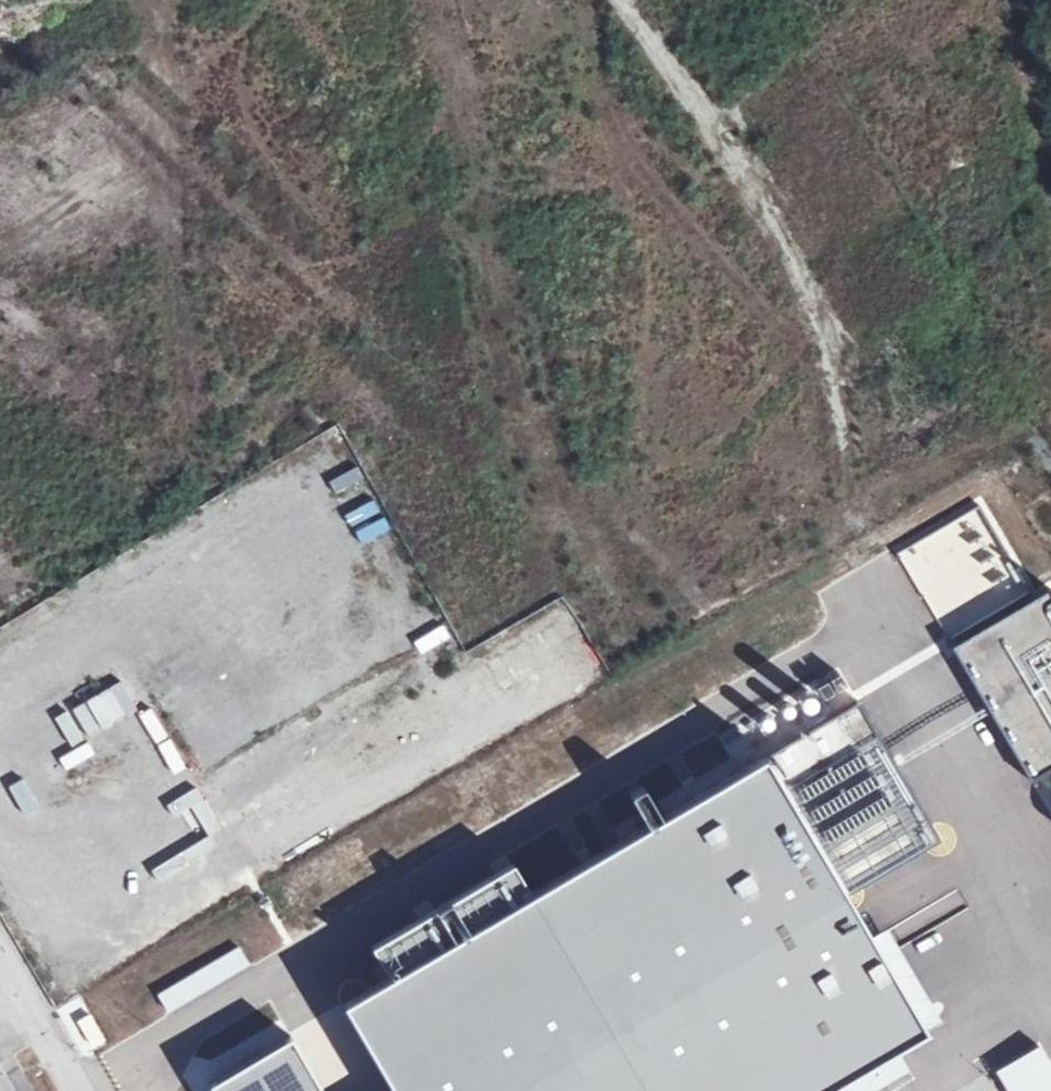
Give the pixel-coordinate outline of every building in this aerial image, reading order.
[(1028,775),(1050,763),(1050,582),(1047,576),(948,629),(1028,775)] [(412,645),(444,635),(436,609),(404,619),(412,645)] [(534,641),(552,667),(577,651),(560,625),(534,641)] [(213,656),(154,690),(200,770),(259,736),(213,656)] [(462,684),(489,709),(509,688),(481,663),(462,684)] [(94,731),(128,710),(108,676),(4,739),(39,796),(108,754),(94,731)] [(856,681),(340,986),(374,1045),(401,1090),(789,1090),(932,1007),(852,870),(938,820),(856,681)] [(431,716),(459,702),(451,687),(423,701),(431,716)] [(91,1014),(78,1021),(90,1042),(102,1035),(91,1014)] [(226,1090),(401,1090),(374,1045),(321,1074),(286,1014),(207,1059),(226,1090)]
